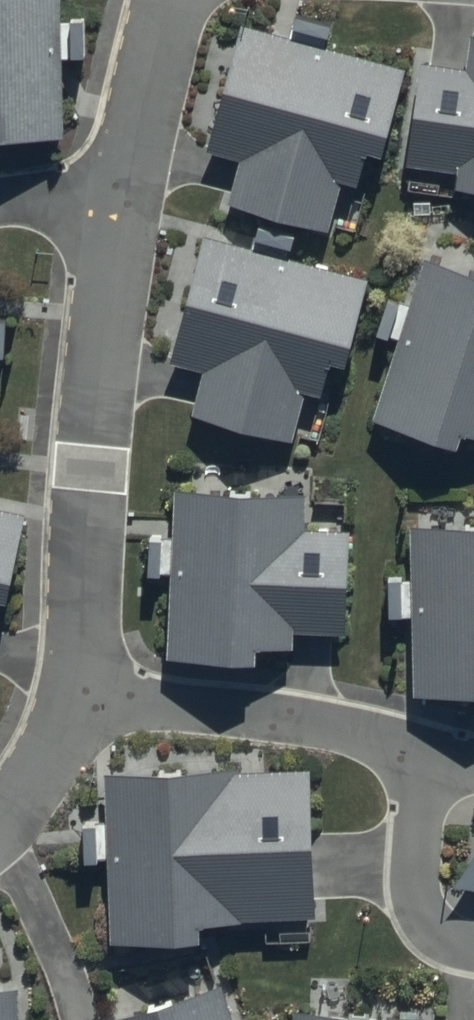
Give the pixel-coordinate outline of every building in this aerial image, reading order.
[(62,126),(60,45),(83,44),(82,4),(56,4),(56,0),(0,0),(0,128),(62,126)] [(228,155),(217,191),(323,221),(338,168),(350,171),(361,135),(374,138),(397,58),(234,11),(196,146),(228,155)] [(463,23),(457,57),(415,51),(400,153),(455,163),(453,175),(473,178),(473,25),(463,23)] [(195,366),(185,404),(291,434),(306,383),(315,385),(326,345),(338,349),(360,272),(196,226),(159,355),(195,366)] [(370,406),(453,433),(459,416),(473,421),(473,265),(420,247),(370,406)] [(300,481),(171,478),(161,645),(250,647),(250,630),(287,631),(287,621),(338,622),(340,523),(299,523),(300,481)] [(0,499),(0,577),(18,503),(0,499)] [(404,512),(409,681),(473,681),(473,510),(404,512)] [(99,760),(109,928),(196,924),(195,910),(311,904),(303,757),(228,761),(228,753),(99,760)] [(214,970),(90,1009),(94,1019),(230,1019),(214,970)] [(13,976),(0,976),(0,1019),(14,1019),(13,976)] [(288,1000),(287,1019),(419,1019),(420,1008),(288,1000)]
